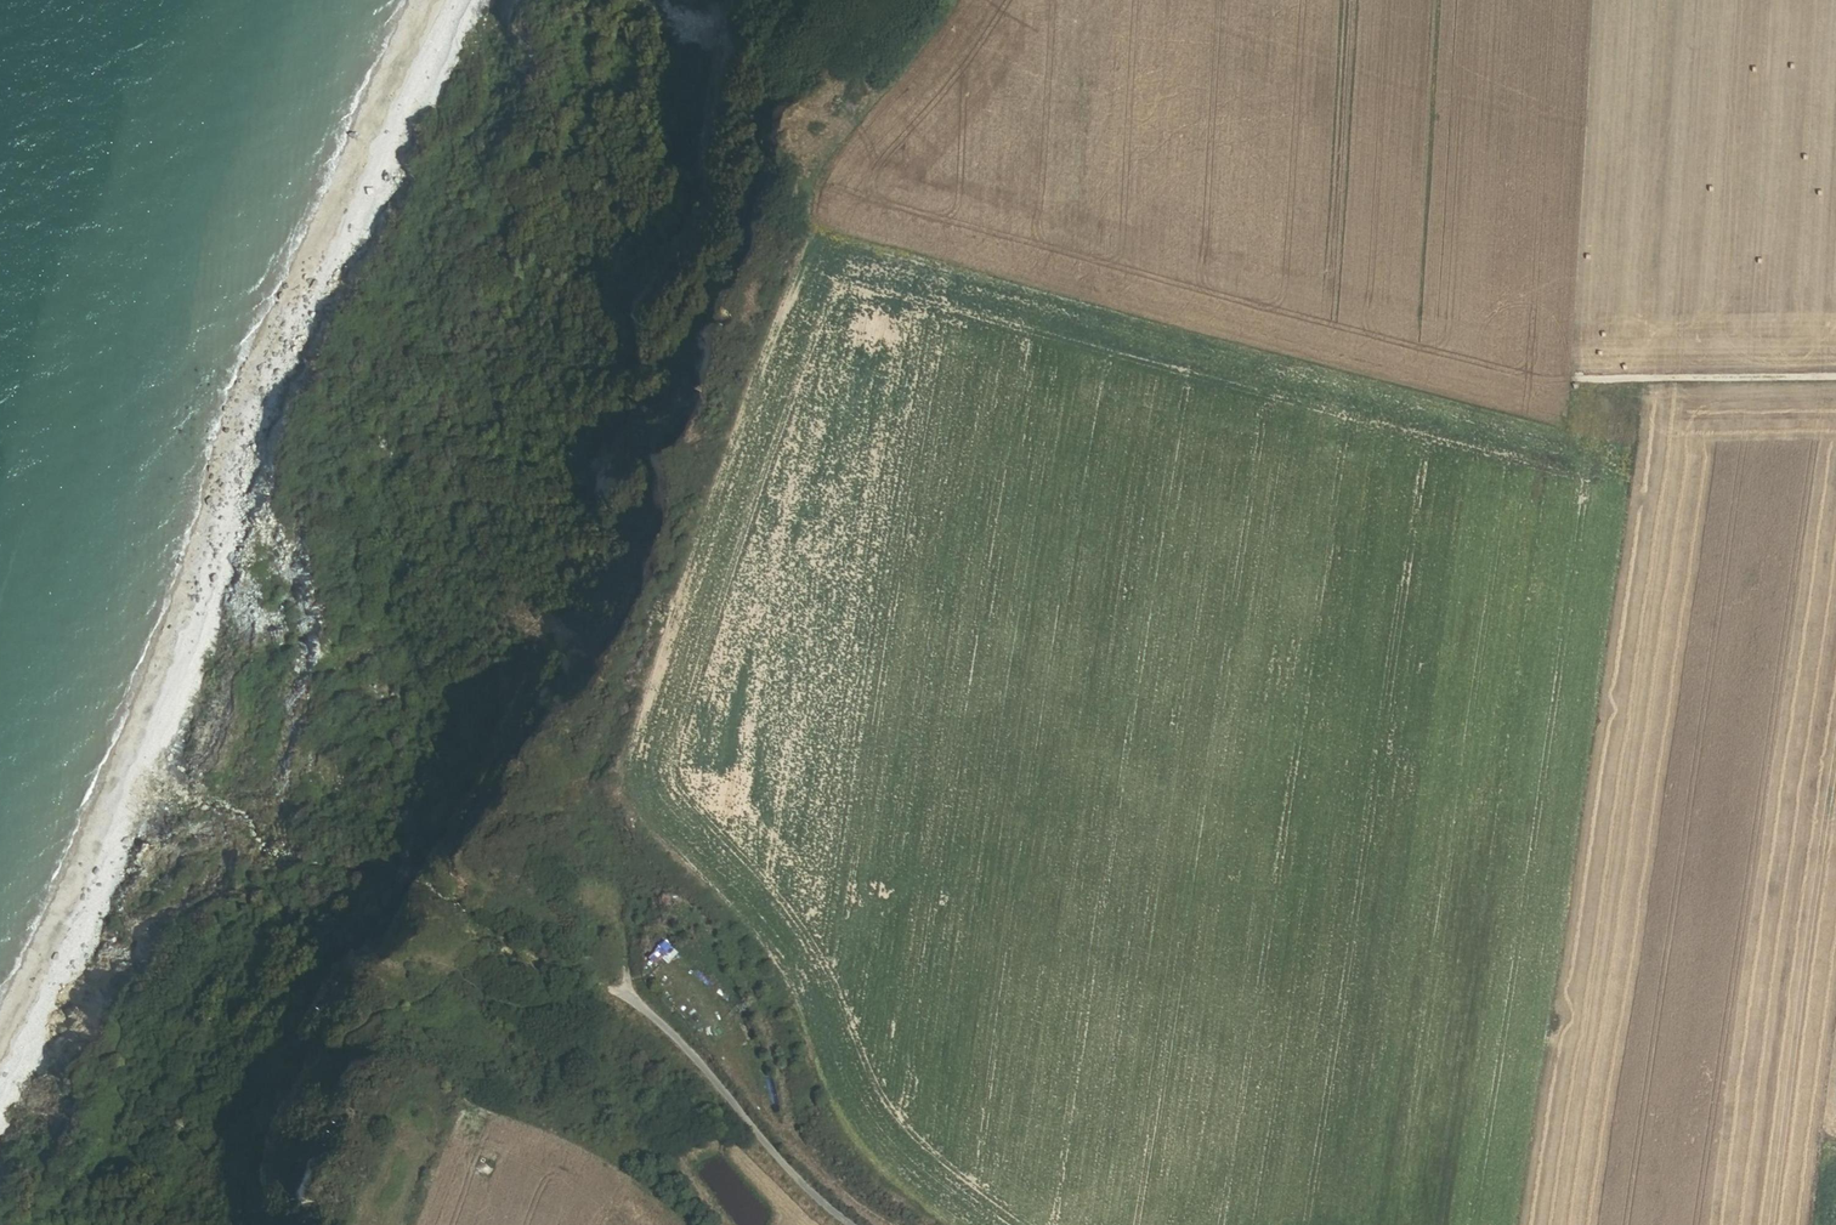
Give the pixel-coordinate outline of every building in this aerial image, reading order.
[(677,953),(671,947),(665,941),(649,959),(655,964),(662,958),(667,963),(677,953)]
